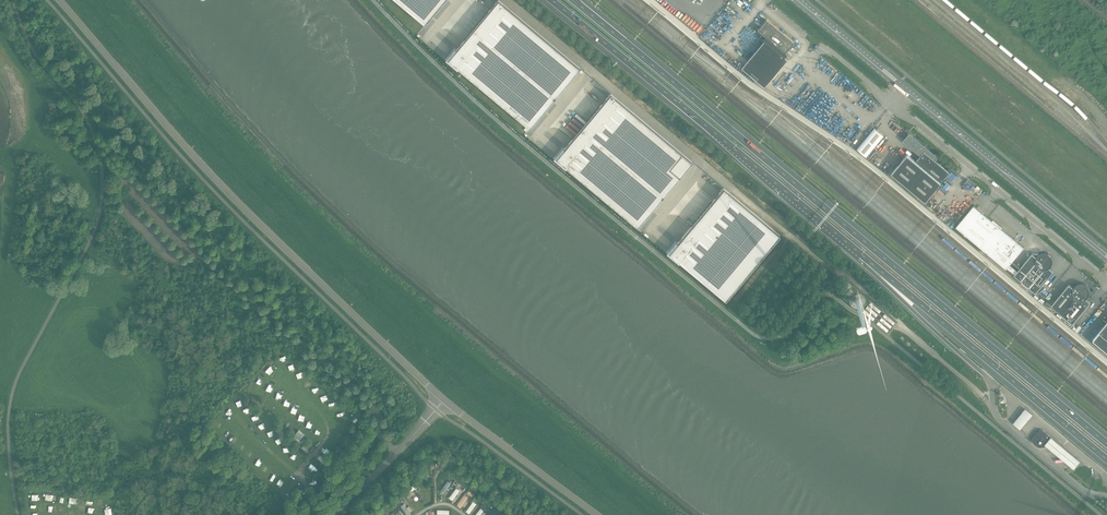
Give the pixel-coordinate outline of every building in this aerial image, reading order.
[(425,24),(431,17),(432,17),(446,0),(396,0),(425,24)] [(499,0),(498,0),(461,45),(458,48),(457,50),(448,60),(459,68),(462,71),(530,127),(544,111),(544,110),(565,85),(566,85),(580,68),(499,0)] [(766,19),(757,30),(765,37),(763,39),(764,40),(784,57),(784,56),(786,55),(786,54),(785,53),(794,42),(767,20),(766,19)] [(764,40),(741,68),(764,87),(769,80),(770,79),(781,67),(782,66),(787,59),(784,57),(764,40)] [(841,72),(830,84),(851,102),(862,89),(841,72)] [(605,99),(601,104),(563,148),(555,157),(555,158),(564,166),(631,221),(638,227),(655,207),(656,206),(677,181),(677,180),(686,170),(687,168),(692,162),(687,158),(685,156),(610,94),(607,97),(605,99)] [(874,129),(857,150),(866,157),(884,136),(874,129)] [(937,157),(910,134),(904,141),(921,155),(923,153),(933,162),(935,160),(937,157)] [(923,153),(921,155),(916,161),(908,154),(892,173),(926,201),(950,172),(935,160),(933,162),(923,153)] [(962,184),(966,189),(972,182),(968,178),(962,184)] [(723,188),(721,192),(682,238),(679,241),(678,243),(669,253),(680,262),(683,264),(683,265),(726,300),(743,280),(743,279),(764,254),(765,253),(780,235),(724,188),(723,188)] [(1024,247),(1001,228),(1002,227),(993,219),(992,220),(988,217),(974,205),(956,227),(1006,268),(1007,268),(1010,264),(1024,247)] [(1017,271),(1014,274),(1014,275),(1035,293),(1053,271),(1051,269),(1050,267),(1051,266),(1052,265),(1052,263),(1053,262),(1053,260),(1053,259),(1052,258),(1051,256),(1051,255),(1050,254),(1048,253),(1047,253),(1046,252),(1044,252),(1043,252),(1042,253),(1040,253),(1039,254),(1038,255),(1037,256),(1035,256),(1032,254),(1017,271)] [(1017,271),(1010,264),(1007,268),(1014,274),(1017,271)] [(1072,324),(1090,302),(1088,300),(1087,297),(1088,296),(1089,295),(1089,294),(1089,293),(1090,291),(1089,290),(1089,288),(1088,287),(1088,286),(1087,285),(1085,284),(1084,283),(1083,283),(1081,283),(1080,283),(1078,283),(1077,284),(1076,285),(1075,286),(1074,287),(1071,286),(1069,284),(1051,306),(1072,324)] [(880,311),(871,303),(869,306),(878,313),(880,311)] [(876,315),(867,307),(865,310),(874,318),(876,315)] [(894,323),(885,315),(883,318),(892,325),(894,323)] [(891,327),(881,320),(879,322),(888,330),(891,327)] [(909,335),(900,328),(898,330),(907,338),(909,335)] [(905,339),(896,332),(894,334),(903,342),(905,339)] [(924,347),(914,340),(912,342),(921,350),(924,347)] [(920,352),(911,344),(909,347),(918,354),(920,352)] [(1013,422),(1021,428),(1033,413),(1026,407),(1013,422)] [(299,430),(290,440),(296,444),(304,435),(299,430)] [(1052,438),(1045,432),(1043,430),(1039,430),(1031,440),(1039,447),(1044,446),(1052,438)] [(321,455),(318,458),(325,465),(328,462),(321,455)] [(406,494),(416,488),(413,484),(404,490),(406,494)] [(456,504),(460,509),(468,501),(466,499),(468,497),(466,495),(456,504)] [(410,505),(407,507),(404,503),(401,505),(408,514),(409,514),(414,511),(410,505)]
